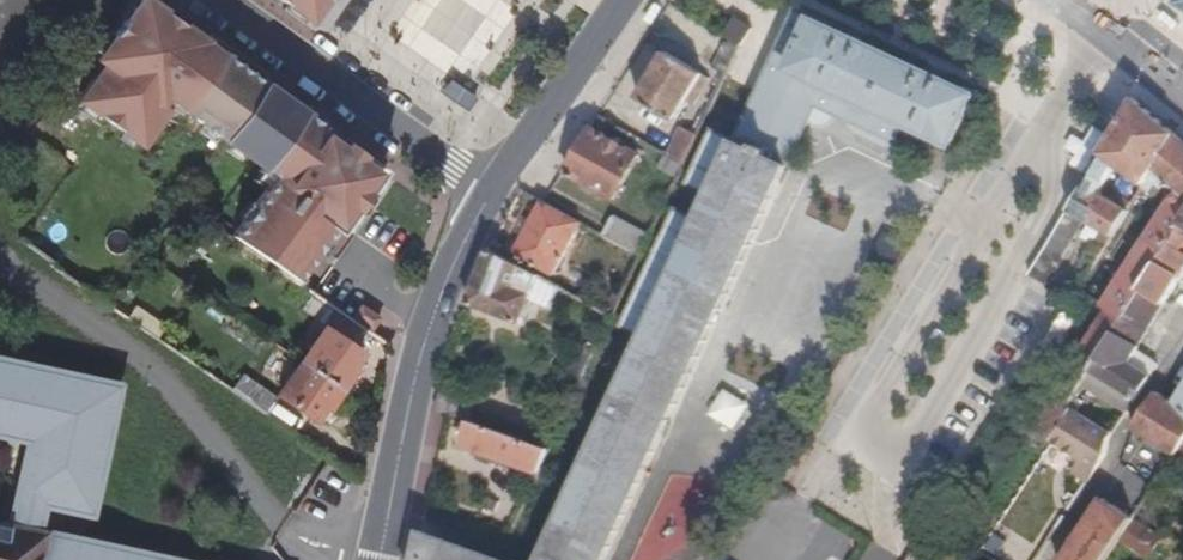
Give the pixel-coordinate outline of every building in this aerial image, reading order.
[(299,280),(382,168),(152,0),(132,0),(93,55),(101,61),(76,96),(138,142),(170,99),(273,172),(230,233),(299,280)] [(304,20),(319,0),(276,0),(304,20)] [(1175,6),(1182,10),(1182,0),(1178,0),(1175,6)] [(747,15),(735,7),(729,17),(748,30),(753,20),(747,15)] [(770,201),(815,105),(897,143),(906,125),(953,147),(977,96),(795,15),(786,34),(734,143),(712,133),(687,186),(710,197),(719,177),(770,201)] [(737,48),(748,30),(729,17),(717,36),(727,42),(737,48)] [(723,78),(737,48),(727,42),(720,57),(717,56),(710,72),(723,78)] [(692,108),(709,81),(664,52),(635,99),(671,123),(685,102),(692,108)] [(1049,241),(1137,102),(1098,71),(1072,114),(1096,133),(1052,201),(1054,202),(1042,221),(1047,224),(1039,235),(1049,241)] [(436,92),(465,112),(475,97),(446,77),(436,92)] [(1143,185),(1175,135),(1137,102),(1049,241),(1027,275),(1044,286),(1085,223),(1101,233),(1086,257),(1093,262),(1102,249),(1130,205),(1114,195),(1108,202),(1099,197),(1112,167),(1143,185)] [(680,167),(694,137),(678,129),(665,157),(680,167)] [(610,202),(637,160),(591,131),(564,173),(610,202)] [(1182,228),(1182,142),(1175,135),(1143,185),(1139,191),(1143,195),(1149,187),(1154,190),(1158,185),(1171,194),(1097,311),(1102,314),(1048,400),(1045,398),(1026,426),(1034,431),(1049,441),(1052,443),(1055,439),(1073,411),(1067,406),(1081,385),(1115,333),(1136,350),(1144,334),(1124,319),(1182,228)] [(674,404),(770,201),(719,177),(710,197),(697,224),(644,338),(624,380),(674,404)] [(549,276),(578,224),(542,204),(540,203),(511,255),(549,276)] [(644,338),(697,224),(674,213),(621,327),(644,338)] [(646,238),(612,219),(602,238),(636,257),(646,238)] [(1182,272),(1182,228),(1124,319),(1144,334),(1173,287),(1182,272)] [(534,283),(537,275),(486,249),(466,303),(517,323),(530,293),(534,283)] [(1096,269),(1107,252),(1102,249),(1093,262),(1091,266),(1096,269)] [(550,302),(557,286),(548,281),(537,275),(534,283),(530,293),(550,302)] [(360,303),(353,313),(371,325),(378,315),(360,303)] [(1031,389),(1071,324),(1059,316),(1019,380),(1031,389)] [(322,326),(276,393),(313,419),(358,350),(322,326)] [(1127,414),(1158,367),(1135,351),(1136,350),(1115,333),(1081,385),(1127,414)] [(582,373),(591,354),(578,347),(569,367),(582,373)] [(45,536),(45,533),(31,531),(38,501),(86,512),(114,387),(0,362),(0,433),(29,440),(9,527),(0,525),(0,559),(155,559),(45,536)] [(274,400),(240,377),(231,390),(265,413),(274,400)] [(674,404),(624,380),(540,559),(601,559),(674,404)] [(748,404),(723,388),(707,413),(732,429),(748,404)] [(1182,448),(1182,413),(1174,407),(1153,393),(1130,429),(1176,459),(1182,448)] [(1111,435),(1073,411),(1055,439),(1052,443),(1095,471),(1098,467),(1106,455),(1107,441),(1111,435)] [(547,448),(471,421),(465,443),(527,469),(524,477),(533,481),(547,448)] [(1176,459),(1173,463),(1182,469),(1182,448),(1176,459)] [(1145,526),(1167,491),(1159,485),(1156,489),(1136,520),(1145,526)] [(1135,521),(1104,500),(1063,559),(1109,559),(1120,543),(1135,521)] [(1048,544),(1059,527),(1048,519),(1049,517),(1047,516),(1033,536),(1036,538),(1037,537),(1048,544)] [(1161,541),(1145,526),(1136,520),(1135,521),(1120,543),(1145,559),(1149,559),(1161,541)] [(421,536),(414,559),(493,559),(421,536)]
